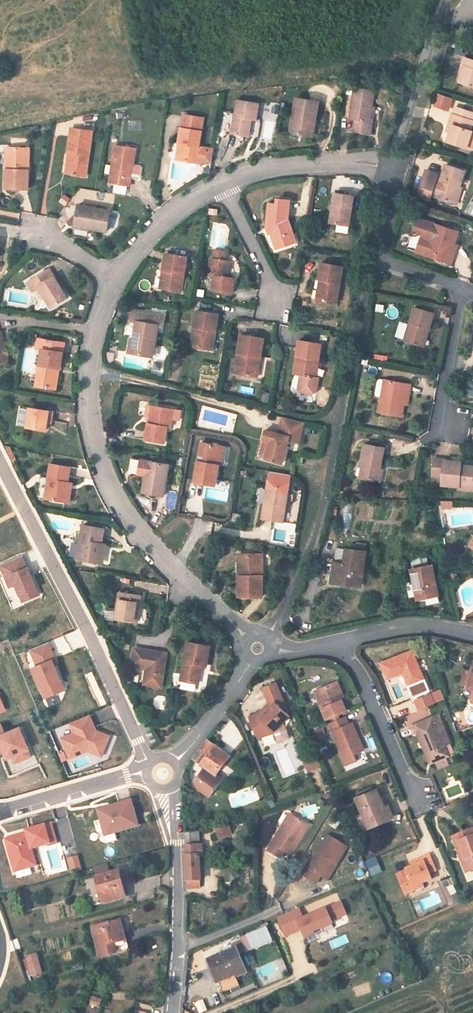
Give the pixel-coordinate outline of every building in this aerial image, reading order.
[(472,87),(472,60),(464,57),(462,65),(464,66),(459,82),(472,87)] [(356,88),(354,87),(349,119),(354,120),(352,132),(370,135),(372,122),(369,121),(371,107),(374,91),(372,90),(356,88)] [(318,102),(296,98),(290,133),(310,136),(313,119),(315,119),(318,102)] [(259,104),(237,100),(231,134),(249,137),(252,120),(256,121),(259,104)] [(450,133),(447,141),(466,148),(466,146),(471,133),(472,131),(470,130),(472,121),(472,113),(455,107),(453,114),(452,114),(449,124),(452,125),(450,133)] [(182,144),(179,160),(200,164),(200,162),(211,163),(213,149),(203,147),(198,146),(201,131),(203,118),(183,114),(181,128),(178,143),(182,144)] [(86,176),(92,131),(71,128),(68,153),(72,153),(69,174),(86,176)] [(129,186),(135,149),(115,145),(109,183),(129,186)] [(5,189),(28,189),(29,148),(9,148),(9,169),(6,169),(5,189)] [(438,175),(425,171),(417,196),(429,200),(430,196),(454,203),(459,188),(464,170),(446,164),(441,180),(436,178),(438,175)] [(349,226),(354,196),(335,192),(330,223),(337,224),(349,226)] [(269,203),(267,227),(269,227),(271,233),(276,248),(291,244),(288,235),(293,234),(288,218),(290,200),(277,199),(276,204),(269,203)] [(110,211),(78,205),(74,225),(89,227),(89,229),(106,232),(110,211)] [(426,254),(425,255),(451,264),(454,255),(450,254),(454,243),(458,231),(435,224),(417,218),(414,228),(423,231),(421,237),(425,238),(430,240),(426,254)] [(425,238),(420,252),(426,254),(430,240),(425,238)] [(212,290),(232,294),(234,278),(228,277),(230,261),(225,260),(226,252),(214,250),(213,258),(210,258),(207,274),(214,275),(212,290)] [(181,292),(186,257),(165,253),(163,270),(165,271),(162,289),(181,292)] [(335,304),(342,266),(321,263),(318,279),(319,279),(322,280),(319,301),(335,304)] [(51,308),(68,298),(61,287),(54,276),(49,268),(27,282),(33,292),(39,288),(51,308)] [(57,274),(54,276),(61,287),(64,286),(57,274)] [(404,341),(421,346),(426,328),(429,329),(434,313),(414,307),(404,341)] [(136,338),(133,354),(152,357),(157,326),(161,326),(163,316),(131,310),(129,321),(136,322),(133,338),(136,338)] [(194,347),(212,350),(218,315),(196,311),(194,327),(198,328),(194,347)] [(399,322),(396,339),(403,340),(406,324),(399,322)] [(426,328),(421,346),(423,347),(429,329),(426,328)] [(260,357),(263,338),(240,335),(234,373),(253,376),(257,357),(260,357)] [(60,369),(64,344),(37,339),(35,348),(41,349),(35,386),(52,389),(55,368),(60,369)] [(318,360),(321,344),(299,340),(293,374),(301,375),(298,388),(302,393),(311,395),(316,391),(318,378),(315,378),(312,377),(315,359),(318,360)] [(379,412),(401,417),(404,404),(406,392),(409,393),(411,385),(384,380),(380,379),(378,381),(375,394),(377,396),(381,397),(379,412)] [(145,440),(164,444),(166,427),(170,427),(172,419),(179,420),(181,410),(173,409),(156,406),(147,405),(145,416),(148,423),(145,440)] [(53,411),(29,408),(29,409),(20,408),(17,424),(26,426),(26,427),(45,431),(47,421),(51,422),(53,411)] [(265,457),(265,458),(282,463),(288,440),(299,443),(304,422),(282,417),(279,429),(282,430),(281,434),(278,433),(264,429),(262,438),(264,439),(269,440),(265,457)] [(259,456),(265,457),(269,440),(264,439),(259,456)] [(194,482),(215,486),(222,447),(201,443),(194,482)] [(384,448),(364,444),(360,466),(362,467),(360,478),(380,482),(382,470),(377,469),(378,465),(380,465),(384,448)] [(16,460),(9,447),(3,446),(11,462),(16,460)] [(142,492),(163,496),(169,465),(149,461),(131,458),(129,469),(136,470),(135,474),(145,476),(142,492)] [(461,465),(461,462),(433,460),(432,473),(442,474),(442,477),(441,485),(459,487),(459,485),(472,486),(472,466),(461,465)] [(70,467),(50,464),(45,498),(64,502),(68,482),(70,467)] [(262,519),(283,522),(288,492),(267,489),(264,504),(262,519)] [(103,528),(83,525),(77,560),(97,563),(101,543),(103,528)] [(72,544),(69,556),(75,557),(77,545),(72,544)] [(362,573),(365,552),(336,548),(331,582),(358,586),(360,572),(362,573)] [(0,564),(0,566),(9,588),(15,585),(22,601),(41,593),(25,554),(0,564)] [(238,596),(262,596),(262,554),(244,554),(243,576),(238,576),(238,596)] [(426,598),(438,595),(432,565),(411,570),(413,581),(417,596),(417,599),(426,598)] [(413,581),(406,583),(410,598),(417,596),(413,581)] [(137,623),(141,596),(119,592),(115,620),(137,623)] [(440,603),(438,595),(426,598),(427,605),(440,603)] [(50,641),(30,650),(36,664),(30,667),(44,700),(68,690),(55,659),(57,658),(50,641)] [(210,646),(187,642),(181,680),(198,683),(201,665),(206,666),(210,646)] [(161,687),(166,653),(135,648),(132,665),(147,667),(144,684),(161,687)] [(424,680),(412,651),(381,664),(387,679),(403,672),(408,686),(424,680)] [(460,684),(468,686),(471,671),(463,670),(460,684)] [(336,682),(333,683),(340,700),(343,699),(336,682)] [(285,712),(286,710),(275,683),(262,688),(268,703),(271,706),(262,716),(259,713),(249,718),(257,738),(273,732),(289,716),(285,712)] [(333,683),(315,691),(327,719),(338,714),(345,711),(340,700),(333,683)] [(8,710),(0,689),(0,713),(8,710)] [(440,690),(430,694),(434,703),(444,699),(440,690)] [(414,701),(418,710),(434,703),(430,694),(414,701)] [(259,713),(262,716),(271,706),(268,703),(259,713)] [(91,714),(70,722),(73,731),(60,736),(69,759),(89,751),(102,756),(112,734),(98,728),(91,714)] [(431,763),(448,755),(444,745),(449,743),(445,734),(446,733),(438,715),(410,727),(413,734),(417,732),(424,749),(425,748),(431,763)] [(351,749),(354,755),(364,751),(356,734),(353,735),(345,716),(340,718),(329,724),(341,753),(351,749)] [(3,752),(6,759),(11,757),(14,765),(33,757),(29,749),(32,748),(22,724),(6,730),(2,722),(0,723),(0,753),(3,752)] [(196,779),(197,786),(208,795),(220,779),(214,774),(228,755),(217,747),(218,745),(216,743),(215,745),(207,739),(192,758),(205,767),(196,779)] [(309,765),(311,770),(321,766),(316,753),(311,755),(309,765)] [(358,793),(359,796),(373,791),(371,788),(358,793)] [(384,806),(376,789),(373,791),(359,796),(355,798),(362,813),(368,828),(389,819),(384,806)] [(132,798),(98,808),(105,836),(140,826),(132,798)] [(388,804),(384,806),(389,819),(394,817),(388,804)] [(363,833),(369,830),(368,828),(362,813),(355,816),(363,833)] [(281,827),(284,828),(291,816),(289,814),(281,827)] [(284,828),(281,827),(267,851),(280,859),(284,852),(291,856),(309,826),(291,816),(284,828)] [(26,832),(4,839),(14,872),(38,865),(33,849),(53,843),(47,822),(25,829),(26,832)] [(228,823),(215,828),(217,835),(231,831),(228,823)] [(452,837),(460,856),(464,855),(470,872),(472,870),(472,829),(452,837)] [(195,833),(184,833),(185,847),(187,881),(200,881),(199,857),(202,857),(202,846),(200,846),(199,831),(195,833)] [(346,847),(327,836),(309,868),(307,868),(303,875),(316,883),(320,876),(324,878),(333,863),(336,864),(346,847)] [(67,858),(71,870),(81,867),(78,855),(67,858)] [(436,871),(429,855),(413,862),(414,866),(405,870),(406,871),(396,875),(405,895),(415,890),(414,887),(431,879),(429,874),(436,871)] [(470,872),(464,855),(460,856),(466,873),(470,872)] [(327,880),(336,864),(333,863),(324,878),(327,880)] [(94,869),(96,877),(109,874),(107,866),(94,869)] [(92,906),(123,898),(116,872),(109,874),(96,877),(85,880),(92,906)] [(342,900),(303,914),(301,908),(277,917),(284,937),(302,930),(304,935),(348,918),(342,900)] [(93,928),(100,957),(127,951),(125,940),(123,940),(121,932),(123,932),(120,921),(104,926),(94,928),(93,928)] [(208,961),(222,993),(239,986),(234,976),(244,971),(236,952),(240,950),(242,953),(245,951),(246,953),(273,941),(267,928),(240,939),(241,941),(232,945),(234,950),(208,961)] [(31,969),(33,976),(41,973),(36,957),(28,959),(31,969)] [(204,1002),(197,1007),(202,1012),(208,1012),(211,1011),(204,1002)]
